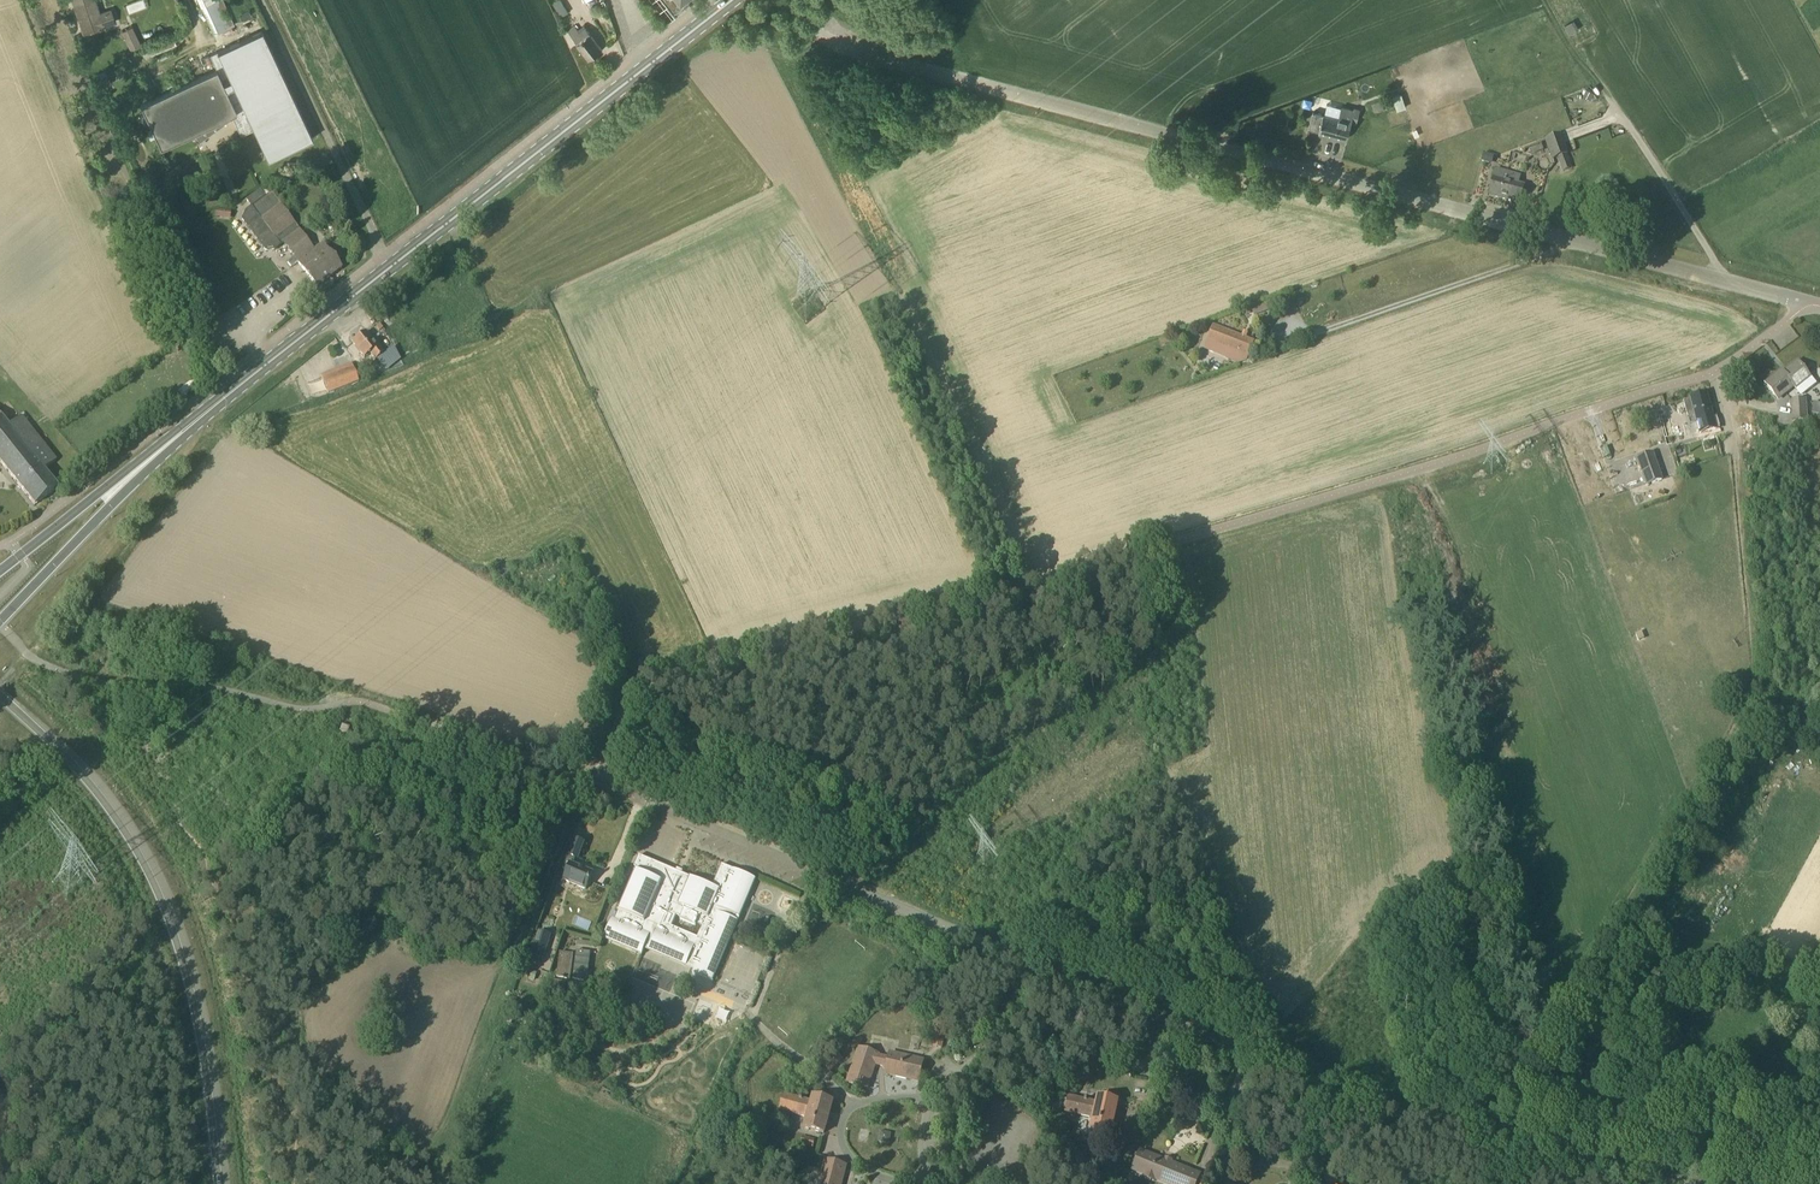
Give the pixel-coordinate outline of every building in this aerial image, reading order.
[(96,0),(73,0),(75,5),(84,33),(105,27),(116,23),(111,9),(100,12),(96,0)] [(147,9),(145,0),(143,0),(126,4),(128,13),(147,9)] [(224,0),(198,0),(201,7),(222,52),(243,42),(224,0)] [(552,2),(560,15),(566,11),(559,0),(555,0),(552,2)] [(675,11),(678,9),(681,7),(683,4),(682,3),(686,0),(666,0),(675,11)] [(130,25),(119,29),(128,49),(139,45),(130,25)] [(581,32),(575,25),(568,31),(590,58),(602,48),(586,28),(581,32)] [(201,142),(233,118),(242,137),(255,131),(269,161),(313,140),(262,33),(243,42),(222,52),(211,57),(218,71),(142,107),(162,150),(195,134),(201,142)] [(1395,109),(1402,107),(1399,94),(1391,96),(1395,109)] [(1319,131),(1347,139),(1352,121),(1357,122),(1360,109),(1354,108),(1354,109),(1341,106),(1340,111),(1333,109),(1331,116),(1324,114),(1313,111),(1309,128),(1319,131)] [(1571,164),(1568,154),(1560,135),(1546,140),(1553,159),(1558,157),(1562,168),(1571,164)] [(1541,145),(1528,150),(1531,156),(1543,151),(1541,145)] [(1520,203),(1524,188),(1519,187),(1521,175),(1496,169),(1489,195),(1520,203)] [(265,198),(260,191),(246,201),(251,209),(246,213),(242,220),(266,251),(274,249),(284,242),(295,257),(287,263),(291,268),(298,262),(317,287),(342,268),(323,243),(314,250),(271,194),(265,198)] [(1239,364),(1246,362),(1255,341),(1214,324),(1203,350),(1239,364)] [(352,343),(364,358),(371,353),(379,364),(387,357),(384,354),(385,353),(373,338),(370,340),(365,333),(352,343)] [(1168,337),(1159,339),(1161,346),(1170,344),(1168,337)] [(1816,384),(1798,362),(1784,373),(1783,371),(1766,384),(1778,398),(1793,386),(1801,396),(1816,384)] [(328,394),(357,382),(350,364),(320,375),(328,394)] [(1746,385),(1753,379),(1748,374),(1742,379),(1746,385)] [(1700,434),(1716,430),(1707,394),(1691,399),(1700,434)] [(1793,421),(1808,420),(1806,399),(1791,401),(1793,421)] [(0,415),(0,461),(35,506),(57,488),(44,471),(56,461),(22,417),(9,427),(0,415)] [(1646,487),(1663,481),(1654,453),(1636,459),(1646,487)] [(339,731),(348,734),(350,727),(341,725),(339,731)] [(564,869),(568,871),(564,879),(586,888),(593,873),(573,864),(576,858),(578,859),(584,843),(575,839),(569,856),(570,856),(564,869)] [(713,887),(639,855),(634,866),(637,868),(618,912),(615,920),(612,918),(603,939),(604,939),(605,937),(642,952),(641,955),(642,955),(645,947),(695,967),(692,973),(713,982),(713,981),(711,980),(753,879),(756,880),(756,879),(722,865),(713,887)] [(544,958),(552,935),(538,930),(530,954),(544,958)] [(576,950),(573,979),(587,980),(591,952),(576,950)] [(560,952),(557,977),(571,978),(574,954),(560,952)] [(567,982),(552,980),(550,995),(565,997),(567,982)] [(942,1048),(943,1043),(946,1029),(938,1028),(935,1046),(942,1048)] [(888,1058),(878,1056),(878,1054),(859,1048),(848,1082),(867,1089),(875,1064),(887,1067),(885,1073),(919,1081),(923,1061),(890,1053),(888,1058)] [(830,1071),(836,1065),(843,1058),(837,1052),(824,1065),(830,1071)] [(812,1102),(784,1095),(780,1110),(806,1117),(803,1127),(824,1133),(833,1102),(813,1096),(812,1102)] [(1097,1103),(1070,1096),(1066,1112),(1094,1118),(1091,1129),(1111,1133),(1118,1101),(1098,1097),(1097,1103)] [(1059,1119),(1059,1117),(1061,1111),(1052,1109),(1052,1108),(1043,1106),(1041,1114),(1050,1116),(1050,1117),(1059,1119)] [(1235,1129),(1241,1113),(1232,1110),(1226,1126),(1235,1129)] [(1244,1132),(1249,1116),(1241,1113),(1235,1129),(1244,1132)] [(891,1133),(880,1131),(878,1141),(889,1143),(891,1133)] [(798,1146),(812,1147),(812,1138),(799,1137),(798,1146)] [(1140,1151),(1133,1170),(1146,1175),(1145,1177),(1155,1181),(1156,1179),(1169,1183),(1196,1183),(1200,1175),(1171,1163),(1172,1160),(1166,1158),(1165,1161),(1140,1151)] [(846,1165),(826,1160),(820,1183),(841,1183),(846,1165)]
